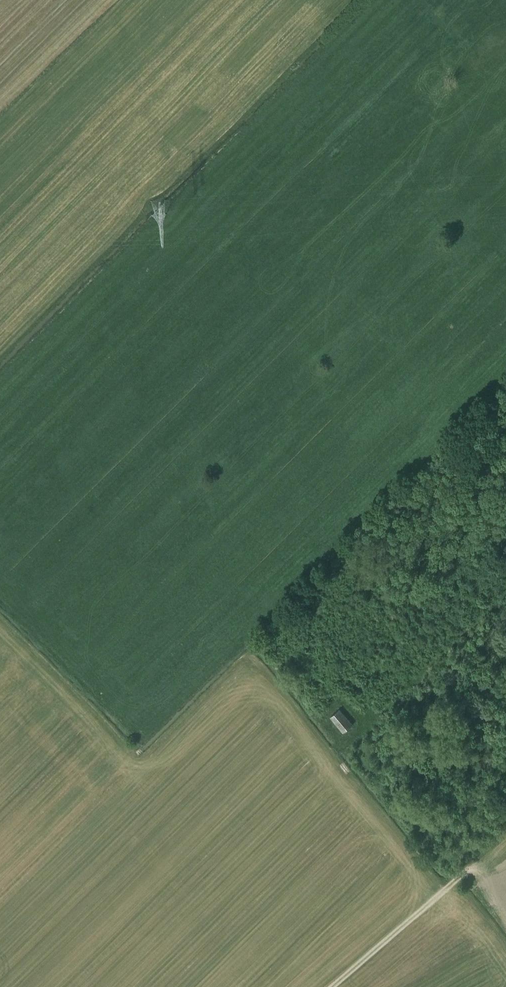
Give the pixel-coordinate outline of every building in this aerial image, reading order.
[(343,732),(353,724),(340,709),(330,717),(343,732)]
